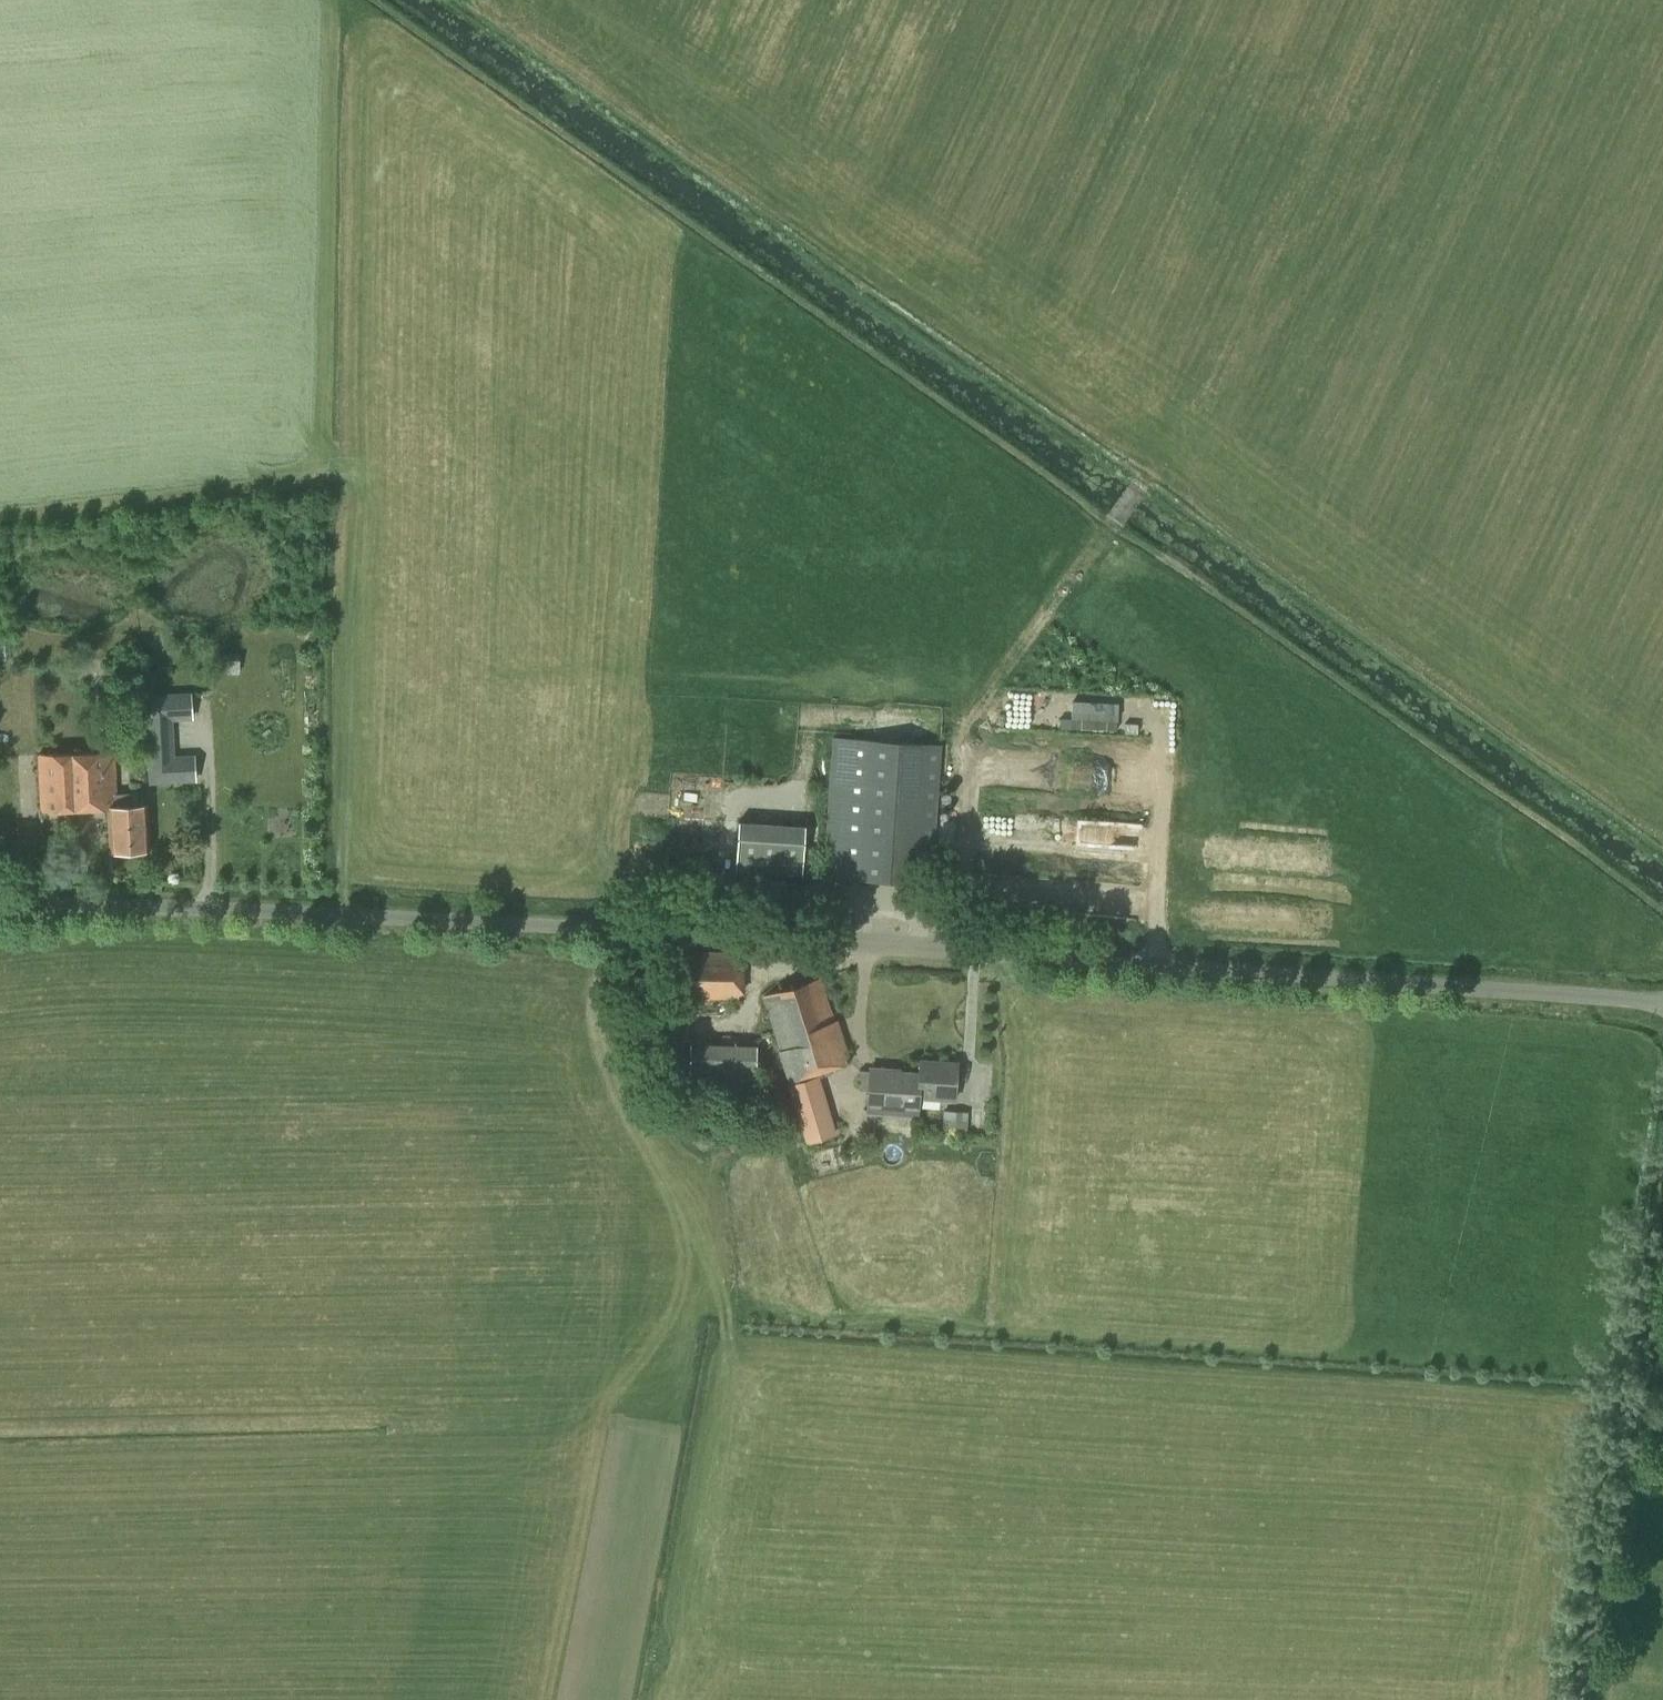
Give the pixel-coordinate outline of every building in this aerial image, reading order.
[(237,669),(238,655),(221,654),(220,668),(237,669)] [(1068,699),(1067,728),(1116,729),(1117,701),(1068,699)] [(146,743),(171,742),(171,728),(145,730),(146,743)] [(932,884),(942,744),(832,736),(822,875),(932,884)] [(117,807),(114,752),(38,756),(41,812),(108,808),(110,852),(149,850),(147,805),(117,807)] [(1067,767),(1068,789),(1120,786),(1118,764),(1067,767)] [(147,774),(148,787),(174,786),(173,772),(147,774)] [(731,871),(799,872),(800,822),(732,821),(731,871)] [(744,994),(744,993),(744,959),(739,959),(739,952),(665,950),(664,1000),(739,1002),(739,993),(744,994)] [(832,1019),(820,977),(762,995),(780,1049),(779,1049),(788,1081),(796,1107),(819,1100),(811,1074),(850,1062),(837,1018),(832,1019)] [(751,1084),(751,1043),(685,1042),(684,1083),(751,1084)] [(921,1073),(919,1096),(955,1098),(957,1062),(920,1059),(919,1072),(921,1073)] [(921,1073),(919,1072),(889,1070),(889,1069),(870,1068),(870,1071),(861,1070),(859,1089),(869,1090),(868,1105),(866,1105),(866,1111),(918,1115),(919,1096),(921,1073)] [(806,1143),(837,1134),(828,1105),(797,1114),(806,1143)] [(967,1131),(968,1111),(943,1110),(942,1132),(965,1133),(966,1130),(967,1131)]
